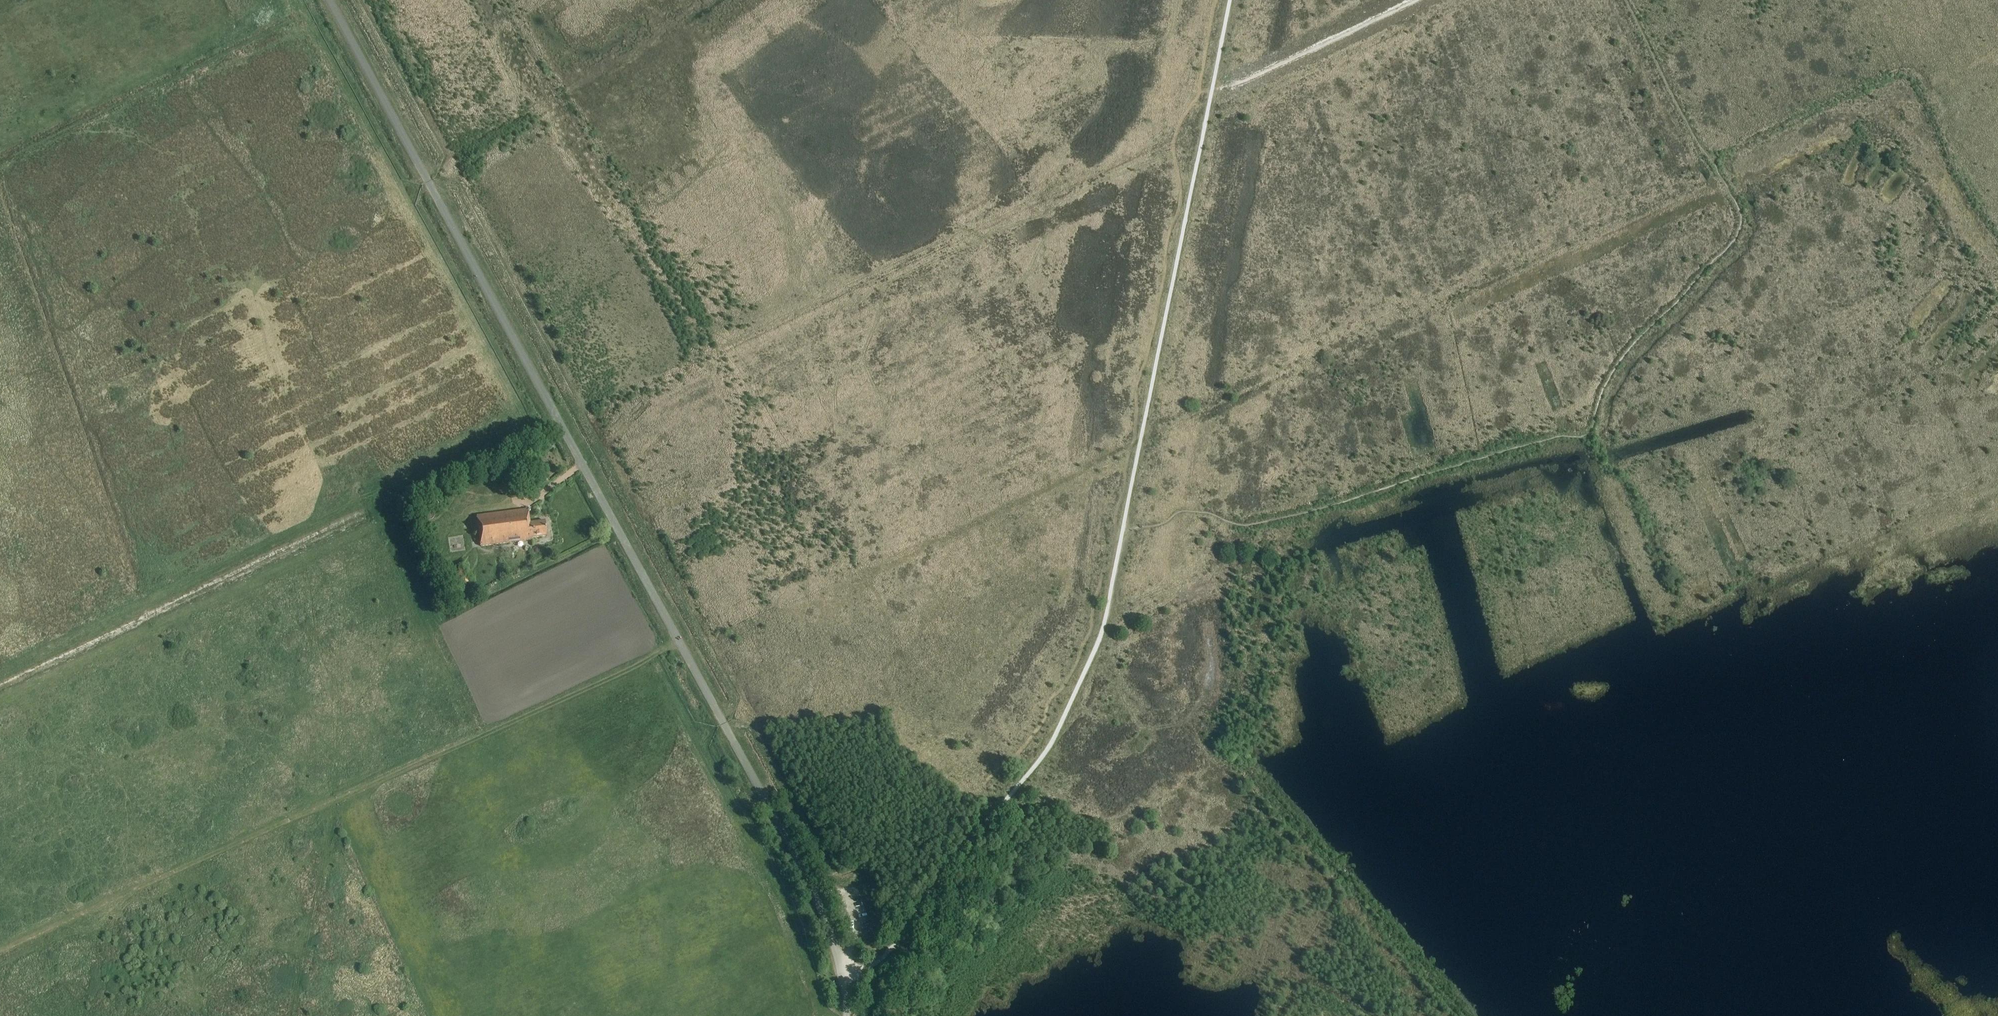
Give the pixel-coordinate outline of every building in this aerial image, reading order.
[(509,477),(511,488),(521,487),(520,475),(509,477)] [(545,522),(530,524),(529,510),(477,517),(481,547),(533,540),(532,539),(547,537),(548,537),(546,521),(545,522)] [(469,583),(467,566),(458,567),(460,585),(469,583)]
